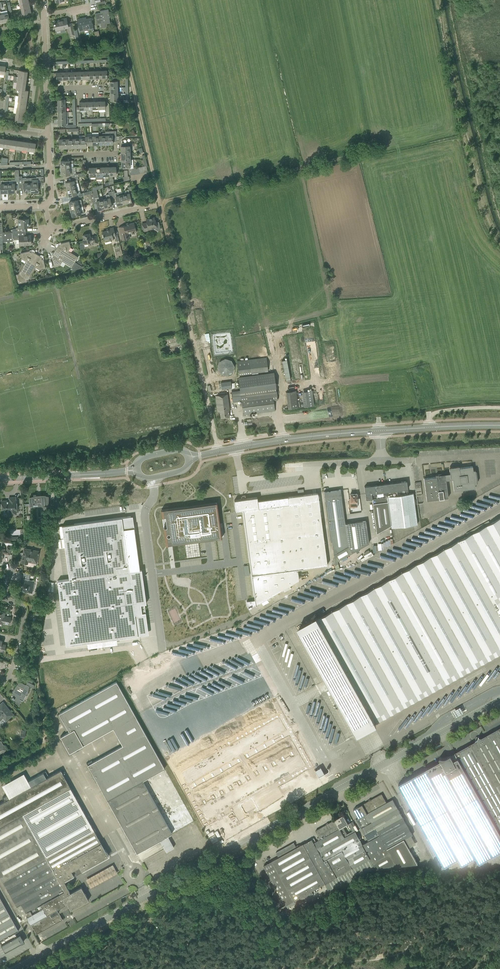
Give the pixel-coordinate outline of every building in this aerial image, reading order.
[(31,14),(30,8),(21,10),(23,16),(31,14)] [(95,13),(97,25),(100,24),(101,28),(107,26),(107,24),(110,23),(109,18),(110,18),(108,9),(100,11),(100,13),(99,13),(95,14),(95,13)] [(9,21),(8,16),(8,13),(1,14),(3,22),(9,21)] [(93,29),(92,23),(91,18),(91,19),(86,20),(86,17),(77,19),(79,31),(84,30),(84,29),(88,28),(88,30),(93,29)] [(54,23),(54,24),(54,25),(54,24),(56,30),(60,29),(68,28),(69,37),(73,36),(73,39),(75,39),(75,36),(74,31),(73,28),(72,23),(67,24),(66,18),(62,19),(62,20),(54,22),(54,23)] [(80,113),(80,110),(86,109),(86,112),(86,102),(79,102),(80,107),(77,107),(77,121),(87,121),(87,119),(81,119),(81,113),(80,113)] [(116,141),(116,133),(116,131),(105,131),(105,132),(105,135),(106,144),(112,144),(112,141),(116,141)] [(127,143),(122,143),(122,146),(121,146),(121,153),(130,153),(129,146),(127,146),(127,143)] [(133,159),(130,159),(121,160),(122,166),(123,166),(123,169),(129,169),(129,168),(130,168),(130,166),(133,166),(133,159)] [(19,176),(19,170),(15,170),(16,179),(11,179),(11,183),(7,183),(8,192),(15,192),(14,185),(19,184),(19,176)] [(31,193),(30,178),(22,178),(22,176),(19,176),(19,184),(19,188),(21,187),(21,189),(24,189),(24,191),(31,191),(31,193)] [(42,184),(44,184),(43,176),(37,176),(37,177),(30,178),(31,193),(38,192),(38,188),(41,188),(41,187),(42,186),(42,184)] [(79,186),(78,183),(77,180),(79,180),(78,176),(72,178),(73,181),(65,182),(67,189),(77,187),(79,186)] [(132,194),(131,186),(127,187),(128,190),(125,191),(126,194),(122,195),(124,203),(131,201),(129,194),(132,194)] [(77,191),(77,187),(67,189),(68,196),(80,193),(80,190),(77,191)] [(103,200),(103,198),(96,200),(94,190),(93,190),(90,191),(90,194),(92,203),(93,203),(96,202),(98,209),(105,208),(103,200)] [(110,199),(113,198),(111,191),(108,192),(109,194),(106,195),(107,199),(103,200),(105,208),(112,206),(110,199)] [(124,203),(122,195),(122,193),(118,194),(118,192),(115,192),(114,191),(111,191),(113,198),(116,198),(118,205),(124,203)] [(92,203),(90,194),(83,196),(84,199),(88,198),(89,203),(92,203)] [(81,199),(74,201),(69,202),(71,209),(80,207),(79,203),(82,202),(81,199)] [(84,213),(83,210),(83,206),(80,207),(71,209),(72,216),(84,213)] [(18,219),(18,224),(18,227),(16,227),(15,229),(12,229),(12,232),(22,231),(26,231),(25,227),(28,227),(28,219),(27,219),(27,217),(23,218),(23,219),(18,219)] [(142,224),(143,229),(143,231),(149,230),(149,229),(153,228),(158,231),(159,229),(160,229),(159,222),(156,222),(154,217),(146,219),(147,223),(142,224)] [(136,232),(135,227),(134,222),(129,224),(127,225),(127,223),(125,224),(126,225),(119,227),(120,232),(122,240),(130,238),(129,234),(136,232)] [(107,231),(102,232),(103,236),(104,241),(105,244),(111,242),(111,240),(113,239),(113,236),(116,236),(115,232),(113,227),(108,229),(106,229),(107,231)] [(22,236),(22,231),(12,232),(13,240),(19,239),(19,245),(24,245),(31,244),(31,235),(22,236)] [(83,239),(84,244),(88,243),(88,245),(98,243),(97,240),(96,236),(90,237),(89,233),(82,235),(84,239),(83,239)] [(71,247),(70,246),(69,241),(61,243),(59,245),(58,245),(55,250),(75,262),(78,257),(68,251),(71,247)] [(75,262),(55,250),(52,255),(53,255),(52,258),(54,266),(59,265),(60,265),(62,261),(72,267),(75,262)] [(19,283),(37,254),(32,251),(31,252),(29,251),(21,253),(22,258),(22,259),(26,261),(18,274),(16,275),(18,283),(19,283)] [(40,270),(41,269),(46,268),(43,260),(41,258),(42,257),(37,254),(19,283),(27,281),(27,280),(28,279),(36,267),(40,270)] [(266,357),(237,361),(239,373),(251,372),(251,374),(268,371),(266,357)] [(218,368),(218,369),(218,370),(218,371),(218,372),(219,372),(219,373),(219,374),(220,374),(221,375),(222,375),(222,376),(223,376),(224,376),(225,377),(226,377),(227,377),(228,376),(229,376),(230,376),(230,375),(231,375),(232,374),(233,373),(233,372),(234,372),(234,371),(234,370),(234,369),(234,368),(234,367),(234,366),(234,365),(233,364),(233,363),(232,363),(232,362),(231,362),(231,361),(230,361),(229,360),(228,360),(227,360),(226,360),(225,360),(224,360),(223,360),(222,361),(221,361),(221,362),(220,362),(220,363),(219,363),(219,364),(218,365),(218,366),(218,367),(218,368)] [(274,373),(239,378),(240,389),(275,384),(274,373)] [(226,382),(221,383),(221,389),(226,389),(230,388),(231,388),(231,381),(226,382)] [(249,389),(231,391),(232,401),(241,399),(242,402),(241,402),(240,404),(242,405),(243,415),(275,411),(274,406),(273,400),(277,400),(276,389),(250,392),(249,389)] [(304,406),(315,405),(313,389),(303,391),(304,406)] [(298,407),(296,391),(286,392),(288,409),(298,407)] [(229,410),(229,405),(227,394),(215,395),(217,412),(220,411),(221,418),(229,416),(228,410),(229,410)] [(475,470),(473,470),(472,466),(459,468),(459,466),(449,467),(450,473),(435,475),(436,477),(424,478),(427,500),(439,499),(448,497),(446,480),(453,479),(454,491),(470,488),(475,488),(475,484),(477,483),(475,470)] [(417,524),(414,498),(413,493),(408,494),(408,489),(407,481),(379,484),(379,485),(377,485),(364,486),(366,499),(372,499),(377,533),(391,525),(391,528),(417,524)] [(340,489),(324,492),(330,542),(332,541),(335,565),(337,564),(338,564),(337,561),(368,543),(365,520),(345,523),(340,489)] [(242,499),(234,500),(235,502),(236,510),(243,510),(255,600),(247,601),(247,605),(249,608),(255,605),(256,604),(256,605),(256,604),(258,603),(299,580),(297,569),(327,565),(318,493),(288,497),(288,496),(287,496),(287,497),(279,498),(258,501),(257,497),(246,498),(245,497),(243,497),(242,497),(242,499)] [(349,498),(349,507),(357,507),(357,493),(350,494),(350,498),(349,498)] [(33,497),(29,497),(29,502),(30,507),(30,505),(44,504),(44,506),(47,506),(47,511),(53,511),(54,503),(47,503),(47,499),(46,499),(46,496),(36,496),(36,494),(33,494),(33,497)] [(17,511),(17,505),(16,500),(15,497),(9,497),(9,500),(1,501),(2,511),(2,510),(9,510),(10,514),(16,514),(16,511),(17,511)] [(217,504),(167,511),(172,542),(222,536),(221,528),(219,528),(218,524),(220,524),(217,504)] [(59,580),(57,581),(59,597),(66,645),(147,634),(146,633),(146,631),(146,628),(145,624),(146,623),(147,623),(145,605),(144,604),(146,603),(141,569),(140,570),(134,525),(133,525),(133,526),(134,527),(133,527),(132,527),(132,526),(131,516),(86,522),(62,526),(62,527),(69,579),(59,580)] [(459,541),(389,580),(319,619),(319,620),(318,619),(317,620),(300,629),(298,630),(356,734),(357,733),(357,732),(374,723),(375,723),(376,722),(375,721),(376,721),(376,722),(425,695),(444,684),(447,683),(469,670),(474,667),(499,653),(499,518),(459,541)] [(10,549),(11,547),(7,547),(7,550),(4,549),(4,548),(0,548),(0,560),(2,561),(3,553),(9,554),(10,549)] [(36,563),(39,551),(24,548),(23,553),(24,553),(23,554),(21,562),(27,563),(28,560),(31,561),(31,562),(36,563)] [(372,551),(366,554),(365,552),(363,553),(365,556),(361,558),(362,561),(374,555),(372,551)] [(35,581),(21,579),(20,583),(21,583),(20,592),(25,593),(25,591),(26,592),(26,591),(25,591),(25,590),(29,591),(29,590),(33,591),(35,581)] [(2,623),(3,623),(9,624),(11,617),(4,616),(5,612),(0,611),(0,623),(2,623)] [(221,639),(221,636),(228,636),(231,636),(229,629),(226,629),(220,631),(221,631),(206,636),(213,636),(215,641),(221,639)] [(34,685),(27,681),(25,684),(19,681),(17,684),(14,689),(10,697),(11,697),(11,696),(12,697),(13,699),(14,699),(16,702),(20,699),(23,701),(26,695),(28,695),(29,686),(34,688),(34,685)] [(68,753),(135,716),(116,681),(59,713),(59,714),(57,715),(62,725),(64,723),(69,731),(60,736),(62,740),(61,741),(68,753)] [(271,691),(291,726),(296,723),(276,688),(271,691)] [(6,706),(3,702),(0,704),(0,720),(1,719),(3,717),(6,720),(13,714),(6,706)] [(457,716),(465,712),(462,707),(454,710),(457,716)] [(281,714),(176,773),(205,825),(233,809),(239,819),(280,796),(275,786),(310,766),(281,714)] [(479,735),(479,736),(478,737),(478,738),(477,739),(475,740),(476,741),(455,752),(458,758),(454,760),(450,755),(448,756),(448,757),(447,757),(446,757),(445,758),(444,758),(443,758),(442,758),(442,757),(441,757),(440,757),(439,758),(441,760),(398,784),(444,866),(458,858),(462,865),(476,857),(479,863),(499,851),(499,727),(481,738),(479,737),(479,735)] [(92,761),(87,763),(107,800),(142,781),(164,768),(145,733),(122,745),(92,762),(92,761)] [(324,773),(316,758),(310,761),(319,776),(324,773)] [(53,774),(48,777),(46,771),(28,781),(31,786),(29,787),(28,786),(21,790),(22,791),(9,798),(7,795),(2,797),(4,801),(0,803),(0,877),(16,907),(21,904),(26,913),(26,912),(28,916),(26,917),(36,934),(62,919),(57,909),(67,903),(70,910),(88,900),(81,887),(70,893),(69,891),(63,880),(76,873),(108,856),(60,770),(53,774)] [(142,781),(107,800),(137,853),(160,840),(166,851),(174,847),(167,836),(172,833),(142,781)] [(362,804),(377,831),(397,866),(418,864),(404,839),(412,834),(393,799),(386,802),(382,794),(362,805),(362,804)] [(377,831),(362,804),(353,809),(359,818),(356,819),(359,824),(361,828),(369,841),(362,844),(370,858),(375,867),(375,868),(378,868),(397,866),(377,831)] [(343,815),(335,819),(340,828),(343,834),(345,837),(348,835),(343,827),(348,824),(343,815)] [(362,844),(355,831),(345,837),(343,834),(335,819),(335,820),(315,831),(319,837),(317,837),(319,840),(314,843),(310,846),(335,890),(375,867),(370,858),(362,844)] [(335,890),(310,846),(306,848),(303,843),(299,846),(298,845),(296,846),(297,847),(296,847),(294,842),(293,842),(294,842),(276,852),(278,857),(264,865),(286,905),(325,883),(330,892),(335,890)] [(114,864),(86,878),(90,887),(118,874),(114,864)] [(5,952),(9,949),(10,950),(10,949),(21,943),(21,944),(22,943),(21,943),(24,941),(22,938),(22,937),(20,934),(17,935),(15,932),(18,930),(0,897),(0,942),(1,944),(3,948),(2,948),(2,949),(3,948),(5,952)]
